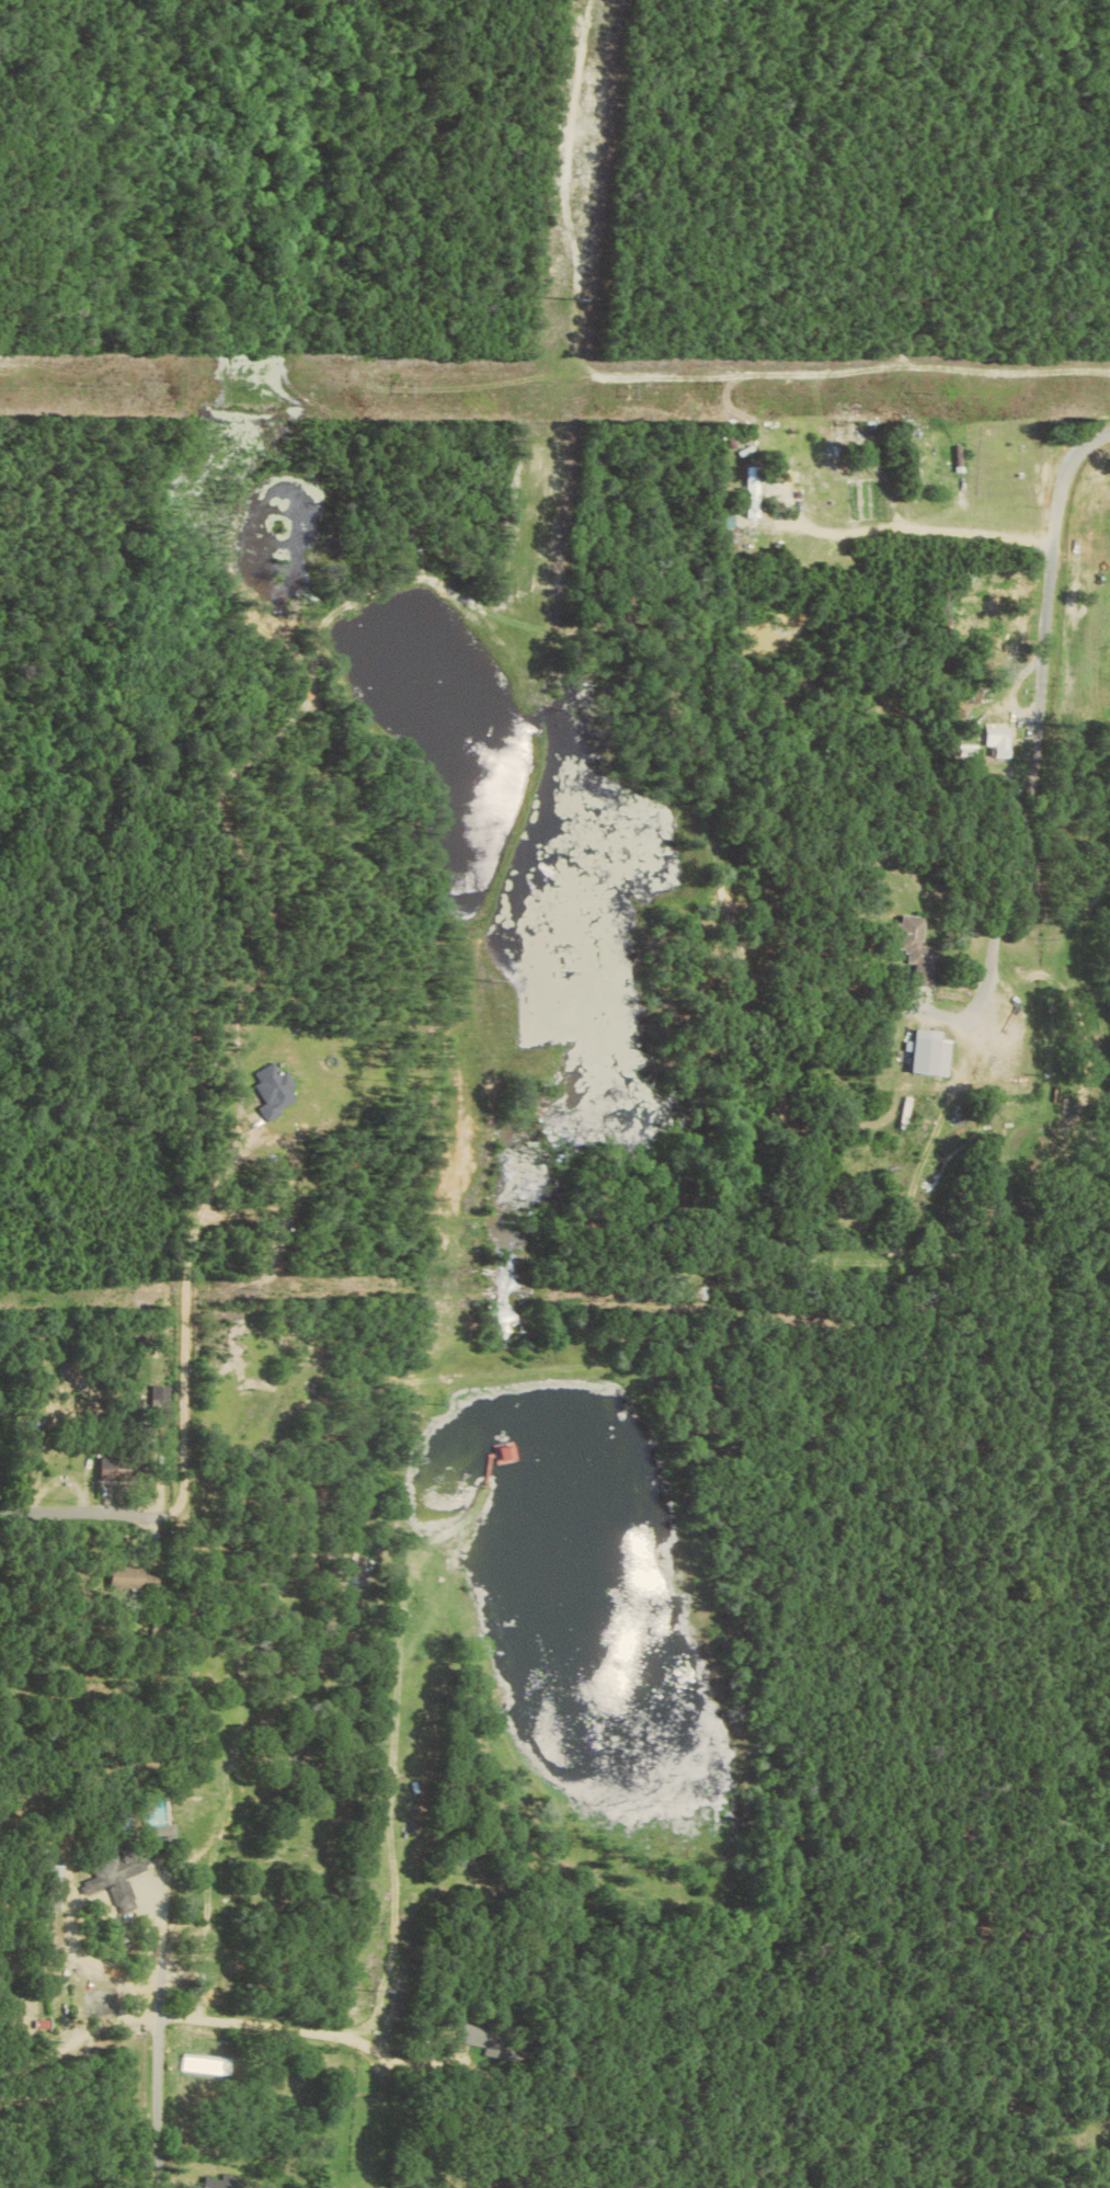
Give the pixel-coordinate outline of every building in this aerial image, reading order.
[(759,517),(759,467),(747,467),(748,517),(759,517)] [(996,759),(1012,759),(1011,728),(986,728),(987,746),(996,746),(996,759)] [(922,918),(898,915),(894,950),(911,953),(907,984),(931,987),(936,948),(919,946),(922,918)] [(949,1077),(950,1041),(941,1041),(942,1032),(913,1031),(911,1075),(949,1077)] [(299,1104),(292,1089),(298,1087),(289,1070),(282,1074),(276,1063),(256,1073),(261,1083),(257,1085),(267,1104),(261,1108),(268,1120),(299,1104)] [(114,1480),(114,1458),(101,1458),(100,1480),(114,1480)] [(143,1567),(110,1566),(109,1589),(143,1590),(143,1567)] [(106,1887),(112,1897),(112,1898),(119,1911),(120,1914),(134,1906),(132,1891),(129,1886),(129,1882),(127,1879),(144,1870),(143,1861),(151,1856),(156,1856),(154,1839),(174,1837),(173,1824),(142,1827),(144,1840),(135,1845),(127,1846),(118,1851),(114,1843),(100,1851),(101,1860),(90,1866),(91,1876),(81,1882),(83,1899),(84,1899),(106,1887)] [(205,2187),(239,2187),(241,2178),(225,2174),(223,2180),(208,2177),(205,2187)]
